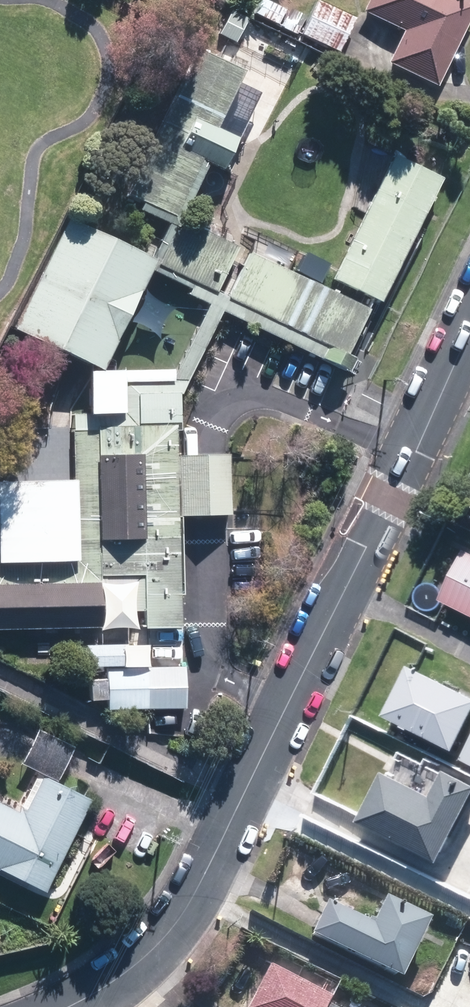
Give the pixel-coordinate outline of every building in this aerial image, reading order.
[(296,36),(304,20),(266,0),(260,0),(253,12),(296,36)] [(438,88),(469,23),(469,2),(465,0),(370,0),(364,12),(405,33),(390,65),(438,88)] [(302,36),(339,53),(355,20),(317,2),(302,36)] [(235,52),(291,81),(300,62),(245,33),(235,52)] [(17,331),(103,373),(157,266),(219,295),(241,250),(183,222),(210,164),(224,171),(239,140),(219,130),(245,75),(198,52),(128,196),(144,205),(141,211),(169,225),(152,260),(70,220),(17,331)] [(251,113),(265,119),(275,97),(261,90),(251,113)] [(333,280),(383,304),(442,181),(393,157),(333,280)] [(229,300),(348,357),(370,312),(251,255),(229,300)] [(91,374),(91,415),(74,414),(74,431),(33,431),(10,454),(11,483),(0,483),(0,631),(103,630),(102,625),(124,625),(124,593),(102,593),(101,586),(133,586),(134,613),(145,613),(146,630),(178,629),(176,457),(176,373),(91,374)] [(469,614),(469,552),(445,602),(469,614)] [(107,669),(110,715),(188,711),(186,667),(130,670),(128,644),(86,647),(87,670),(107,669)] [(454,752),(469,720),(469,698),(404,666),(380,715),(454,752)] [(38,770),(19,808),(0,798),(0,866),(46,890),(92,798),(58,780),(76,744),(39,726),(21,761),(38,770)] [(469,763),(469,736),(460,758),(469,763)] [(437,864),(469,795),(469,785),(441,771),(428,797),(377,772),(352,823),(437,864)] [(312,933),(404,977),(433,917),(388,895),(376,921),(329,898),(312,933)] [(247,1006),(327,1006),(330,1002),(333,995),(300,977),(302,972),(287,965),(285,971),(270,963),(247,1006)]
